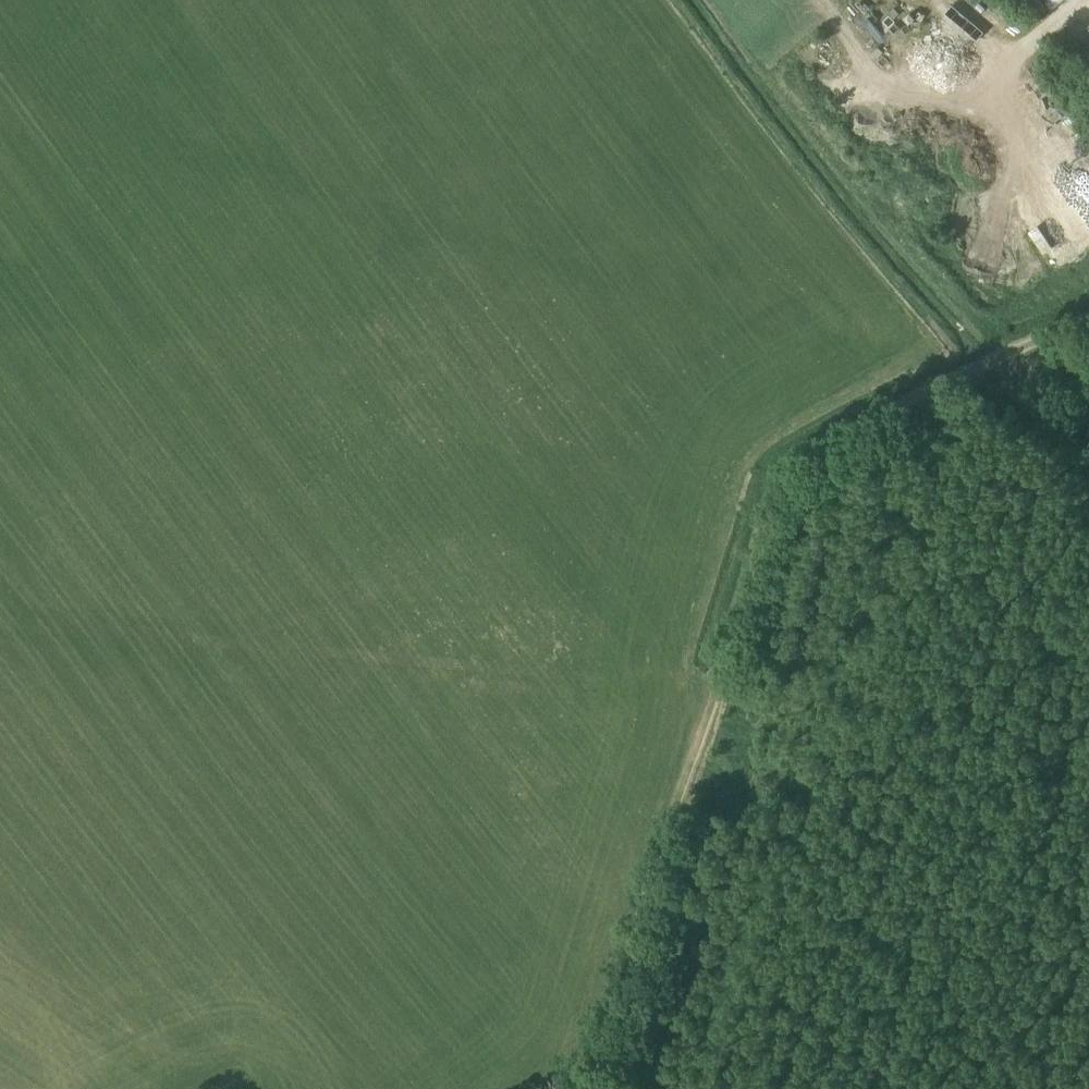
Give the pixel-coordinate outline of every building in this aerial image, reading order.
[(843,29),(824,44),(830,52),(849,38),(843,29)]
